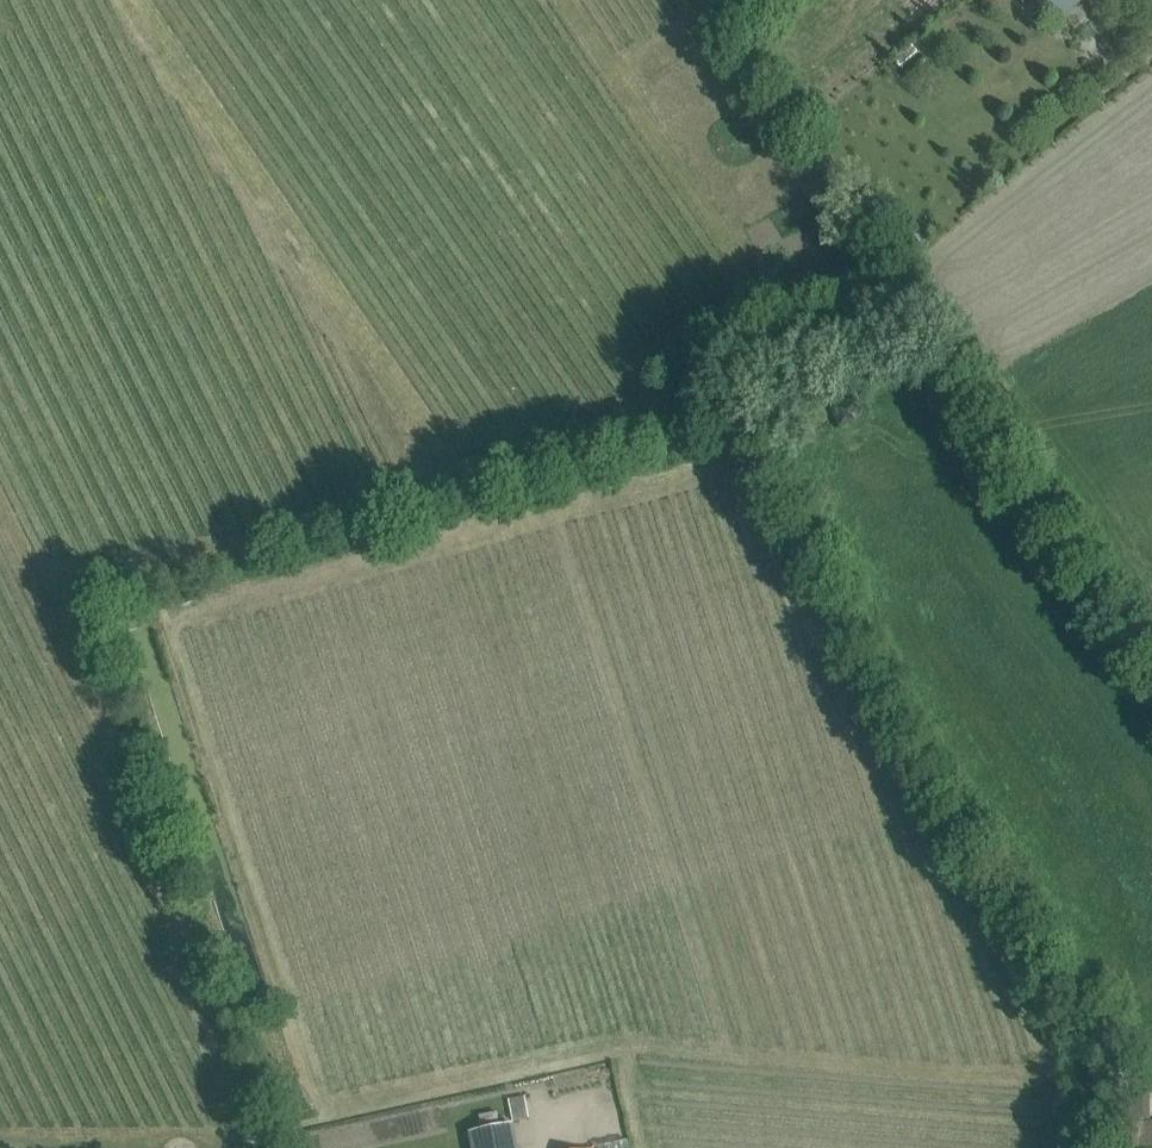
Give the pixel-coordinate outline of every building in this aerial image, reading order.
[(1046,7),(1050,13),(1066,0),(1040,0),(1046,7)] [(1151,1092),(1130,1092),(1130,1121),(1151,1121),(1151,1092)] [(1122,1122),(1122,1147),(1141,1147),(1141,1122),(1122,1122)] [(1141,1122),(1141,1147),(1151,1147),(1151,1122),(1141,1122)]
